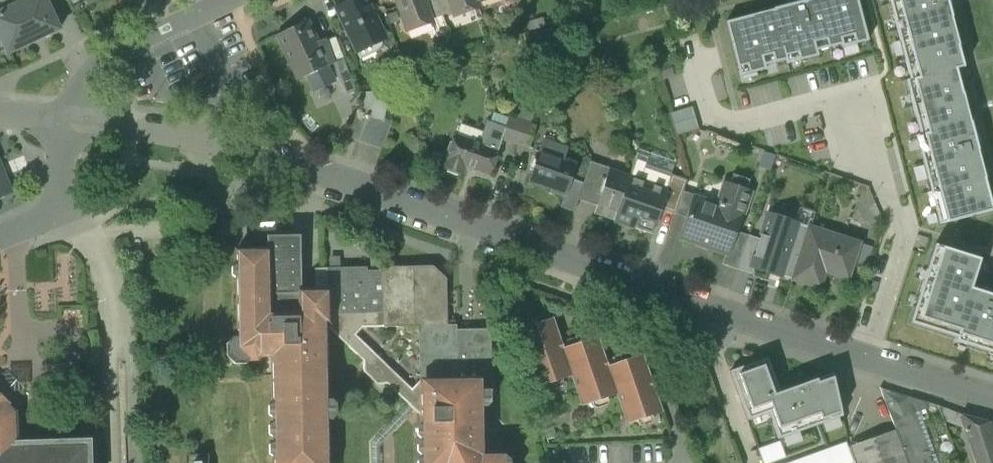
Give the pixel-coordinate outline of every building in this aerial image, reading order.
[(0,14),(0,33),(4,41),(9,52),(34,41),(33,38),(40,35),(41,37),(43,37),(43,38),(61,29),(51,8),(50,9),(46,0),(29,0),(0,14)] [(29,0),(0,0),(0,14),(29,0)] [(362,59),(377,51),(381,38),(383,38),(374,20),(377,18),(368,0),(352,0),(336,8),(362,59)] [(407,27),(430,19),(431,19),(424,0),(397,0),(400,7),(407,27)] [(431,19),(430,19),(431,21),(443,17),(454,12),(450,0),(424,0),(431,19)] [(476,0),(450,0),(454,12),(478,4),(476,0)] [(726,23),(740,76),(766,69),(765,66),(786,61),(787,65),(818,56),(817,52),(841,45),(842,49),(869,41),(858,0),(813,0),(804,2),(804,1),(774,9),(774,10),(726,23)] [(957,70),(966,68),(952,18),(953,18),(948,0),(889,0),(910,80),(906,81),(921,135),(916,137),(929,183),(926,183),(933,207),(935,206),(940,225),(992,211),(992,204),(979,151),(972,121),(971,122),(957,70)] [(279,35),(300,80),(308,76),(328,67),(317,44),(307,22),(279,35)] [(337,38),(326,41),(334,64),(345,60),(337,38)] [(326,41),(317,44),(328,67),(334,65),(334,64),(326,41)] [(669,62),(655,66),(659,82),(674,78),(669,62)] [(328,67),(308,76),(315,92),(335,82),(328,67)] [(670,115),(673,125),(695,118),(692,108),(670,115)] [(345,137),(359,142),(366,121),(353,116),(345,137)] [(502,139),(516,144),(524,123),(509,118),(505,128),(506,129),(502,139)] [(699,130),(695,118),(673,125),(676,137),(699,130)] [(367,119),(366,121),(359,142),(383,150),(391,127),(367,119)] [(488,122),(481,142),(485,143),(484,146),(498,151),(502,139),(506,129),(505,128),(488,122)] [(536,127),(524,123),(516,144),(529,148),(536,127)] [(490,174),(498,151),(484,146),(485,143),(481,142),(472,139),(472,141),(456,136),(444,169),(447,170),(447,172),(457,176),(458,174),(461,175),(465,165),(490,174)] [(544,139),(539,152),(564,160),(568,147),(544,139)] [(530,181),(552,189),(566,194),(571,180),(576,164),(564,160),(539,152),(530,181)] [(650,153),(648,158),(645,167),(671,175),(676,161),(650,153)] [(637,154),(629,177),(614,220),(636,227),(635,229),(652,235),(661,209),(667,191),(666,190),(671,175),(645,167),(648,158),(637,154)] [(12,193),(0,164),(0,198),(12,193)] [(590,164),(583,184),(584,184),(579,198),(591,202),(592,200),(591,200),(597,184),(601,185),(603,178),(606,169),(590,164)] [(595,213),(614,220),(629,177),(610,171),(607,179),(603,178),(601,185),(597,184),(591,200),(592,200),(599,202),(595,213)] [(733,174),(729,184),(746,190),(750,180),(733,174)] [(661,209),(675,214),(683,192),(687,180),(671,175),(666,190),(667,191),(661,209)] [(575,211),(579,198),(584,184),(583,184),(571,180),(566,194),(564,198),(561,206),(575,211)] [(726,253),(727,254),(735,231),(737,232),(751,192),(746,190),(729,184),(726,182),(716,211),(694,204),(692,203),(687,218),(680,238),(726,253)] [(564,198),(566,194),(552,189),(550,193),(564,198)] [(697,196),(683,192),(675,214),(687,218),(692,203),(694,204),(697,196)] [(795,223),(811,228),(816,213),(800,207),(795,223)] [(768,214),(766,222),(779,226),(780,222),(792,226),(793,222),(768,214)] [(795,223),(793,222),(792,226),(780,222),(779,226),(766,222),(760,239),(757,251),(759,252),(754,268),(771,273),(772,271),(781,274),(781,276),(792,280),(804,243),(806,243),(811,228),(795,223)] [(792,280),(810,286),(816,269),(848,279),(853,264),(859,243),(811,228),(806,243),(804,243),(792,280)] [(722,265),(737,270),(745,247),(748,236),(737,232),(735,231),(727,254),(726,253),(722,265)] [(267,237),(267,257),(269,257),(270,292),(302,292),(300,236),(267,237)] [(745,247),(757,251),(760,239),(748,236),(745,247)] [(873,247),(859,243),(853,264),(866,268),(873,247)] [(935,245),(910,323),(957,338),(955,342),(990,353),(989,355),(992,356),(992,295),(972,288),(981,259),(935,245)] [(754,268),(751,267),(757,251),(745,247),(737,270),(752,274),(754,268)] [(326,330),(326,323),(329,324),(329,322),(329,291),(328,291),(302,292),(270,292),(269,257),(267,257),(260,257),(260,251),(237,251),(237,252),(236,252),(238,350),(272,349),(274,462),(328,462),(326,330)] [(751,267),(754,268),(759,252),(757,251),(751,267)] [(362,322),(362,328),(363,328),(414,327),(413,267),(383,268),(383,271),(367,272),(367,268),(327,269),(328,291),(329,291),(329,322),(340,322),(340,328),(351,328),(351,322),(362,322)] [(413,267),(414,327),(419,327),(419,326),(447,326),(446,280),(433,267),(413,267)] [(617,394),(627,424),(662,412),(643,356),(608,368),(598,338),(564,350),(553,319),(518,331),(537,387),(572,376),(582,406),(617,394)] [(414,410),(421,417),(420,381),(412,390),(356,336),(363,328),(362,328),(362,322),(351,322),(351,328),(340,328),(340,322),(329,322),(329,324),(326,323),(326,330),(331,330),(364,362),(364,372),(377,385),(387,385),(408,405),(414,410)] [(455,380),(455,392),(491,391),(492,391),(490,330),(456,330),(456,326),(447,326),(419,326),(419,327),(420,381),(455,380)] [(843,416),(833,373),(780,392),(767,358),(730,371),(748,421),(769,413),(778,439),(843,416)] [(506,454),(483,454),(483,407),(486,407),(490,403),(490,393),(491,393),(491,391),(455,392),(455,380),(420,381),(421,417),(422,462),(506,462),(506,454)] [(909,397),(881,389),(897,432),(908,462),(932,462),(909,397)] [(16,445),(15,412),(0,398),(0,397),(0,445),(16,445)] [(377,446),(414,410),(408,405),(370,442),(371,462),(378,462),(377,446)] [(976,462),(992,462),(992,431),(990,423),(962,416),(961,419),(976,462)] [(897,432),(849,448),(855,462),(908,462),(897,432)] [(780,441),(758,450),(763,462),(771,462),(786,457),(780,441)] [(89,442),(16,445),(0,445),(0,462),(89,462),(89,442)] [(852,460),(846,443),(789,462),(844,462),(852,460)] [(209,455),(185,455),(186,462),(209,462),(209,455)]
